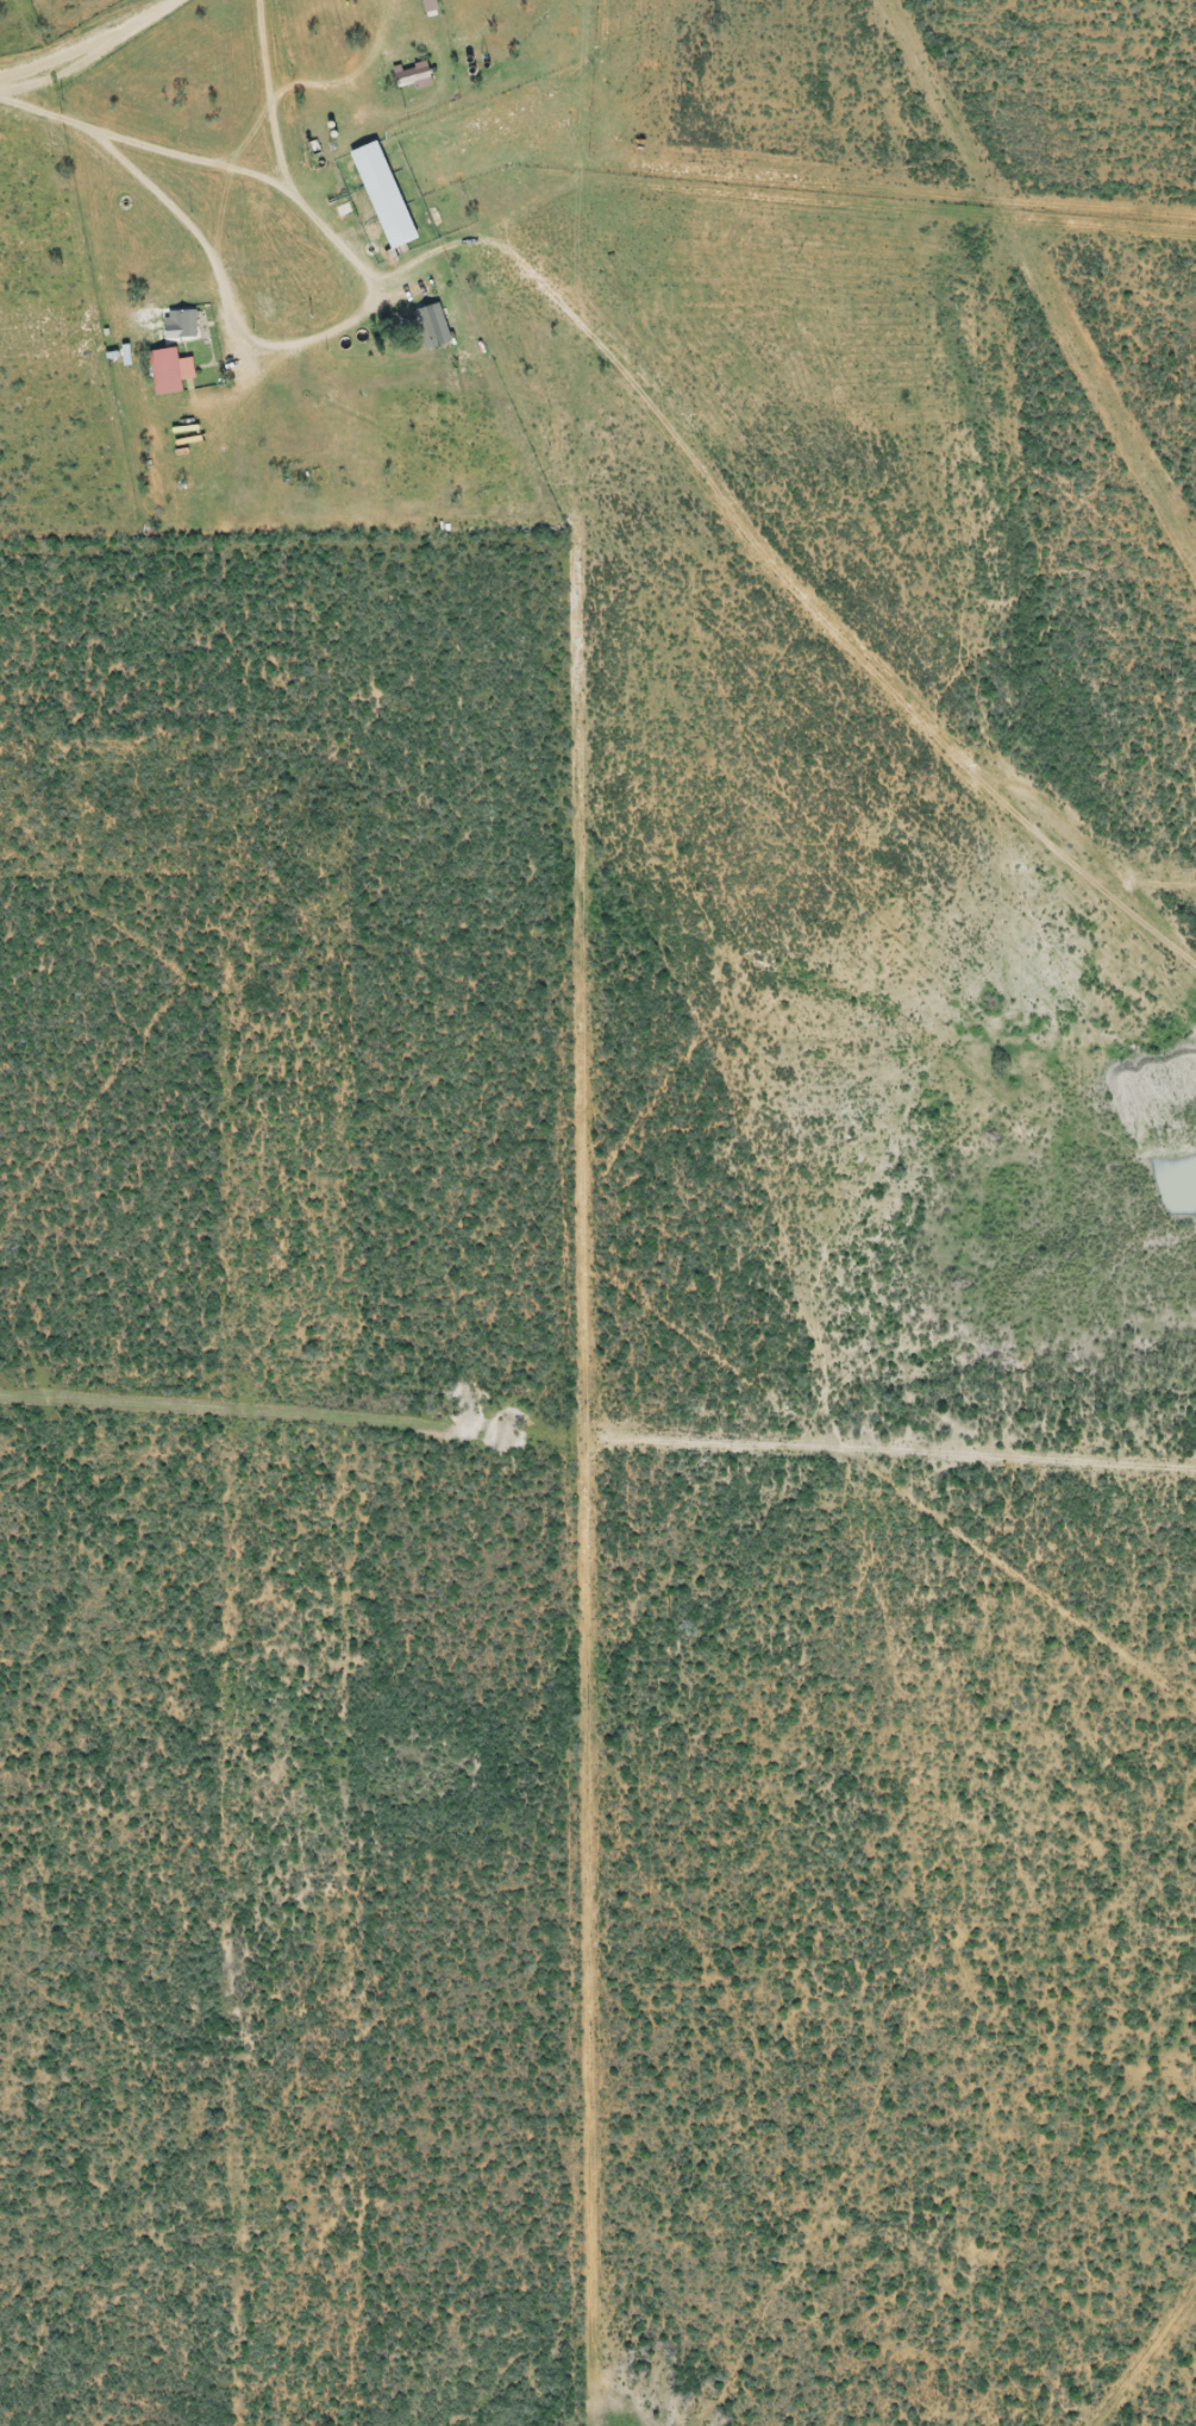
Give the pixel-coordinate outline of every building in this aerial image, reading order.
[(394,67),(401,89),(418,84),(419,90),(436,85),(429,61),(405,68),(404,64),(394,67)] [(391,250),(419,240),(384,141),(355,151),(391,250)] [(454,343),(443,303),(415,311),(426,351),(454,343)] [(167,340),(199,339),(198,311),(166,311),(167,340)] [(153,351),(168,452),(191,449),(181,381),(197,378),(194,358),(181,360),(179,347),(153,351)]
